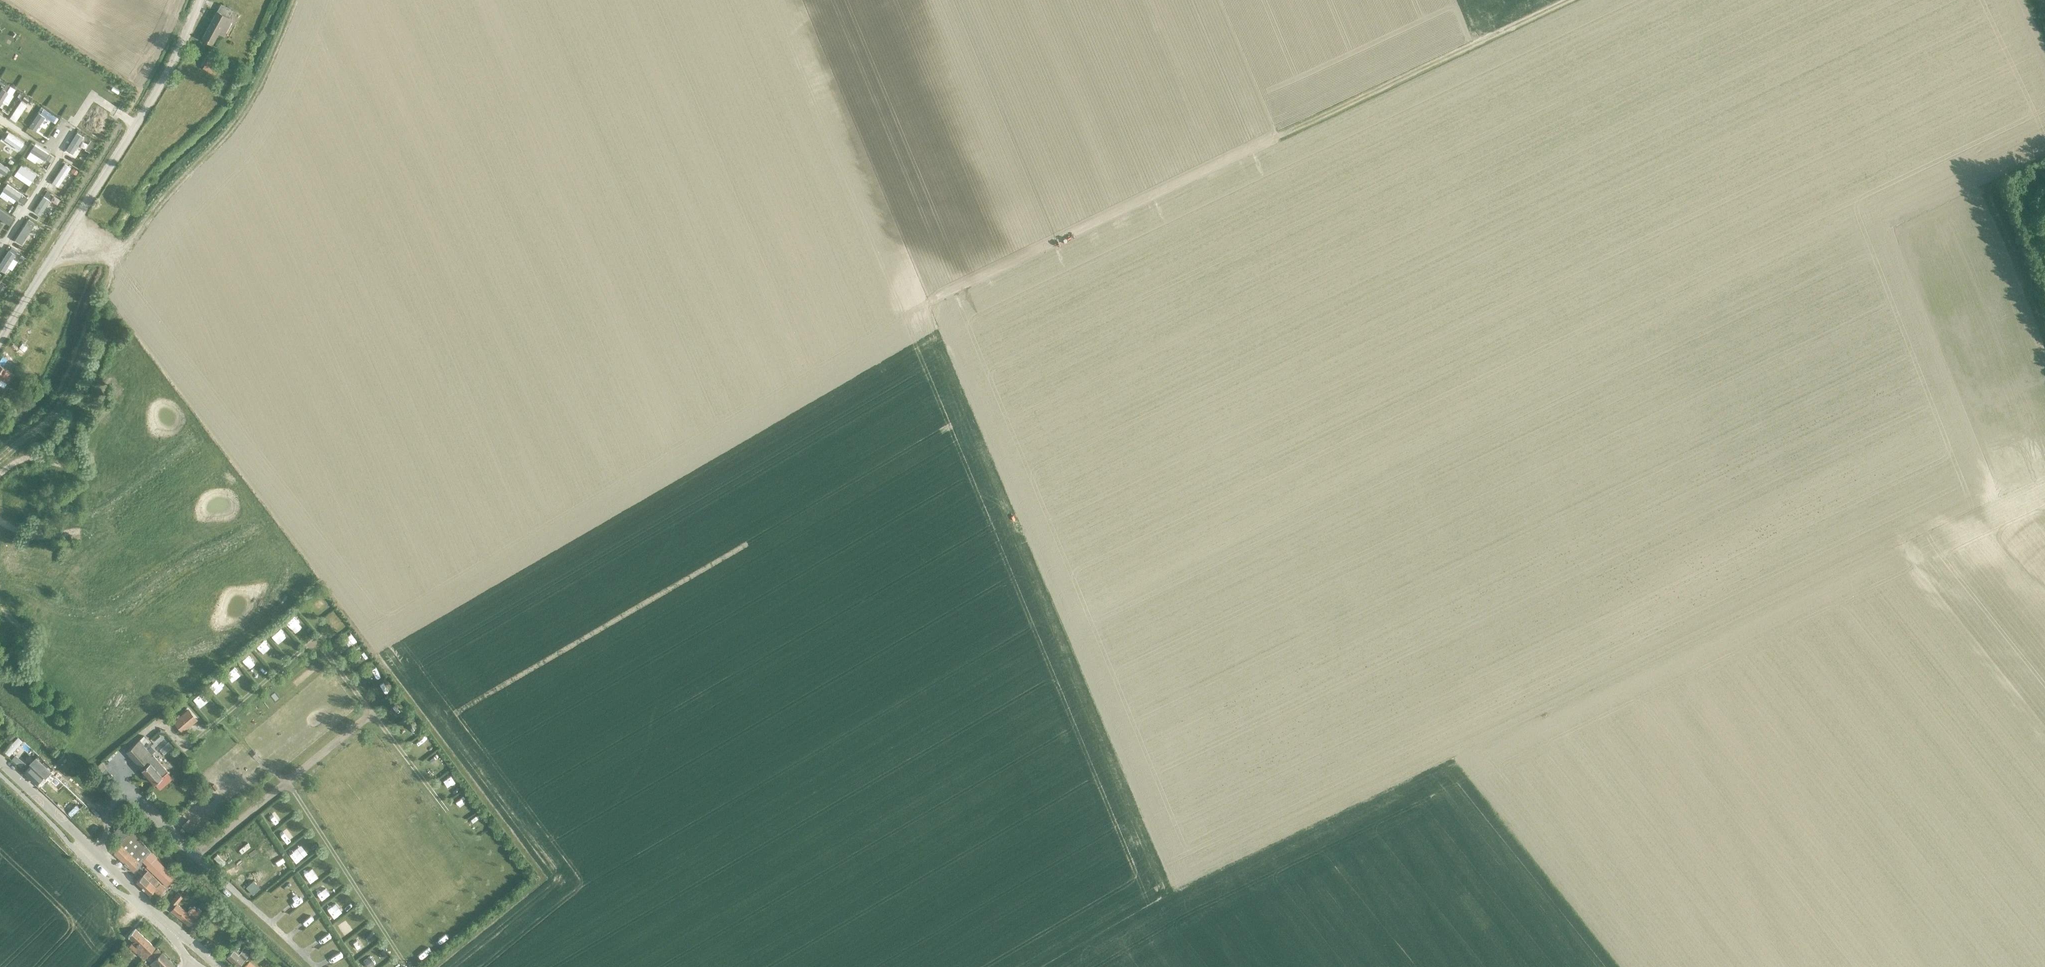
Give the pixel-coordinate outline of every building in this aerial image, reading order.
[(202,38),(211,43),(217,32),(223,35),(231,19),(229,18),(233,11),(220,4),(202,38)] [(221,59),(210,53),(203,65),(215,72),(221,59)] [(16,366),(3,357),(0,361),(0,380),(6,384),(12,374),(11,373),(16,366)] [(42,466),(37,470),(43,480),(49,477),(42,466)] [(109,524),(107,533),(114,535),(117,526),(109,524)] [(13,541),(9,546),(17,552),(21,547),(13,541)] [(54,554),(49,560),(56,567),(62,562),(54,554)] [(77,584),(73,588),(80,594),(84,590),(77,584)] [(18,675),(14,680),(22,689),(27,685),(18,675)] [(181,730),(195,718),(188,709),(174,722),(181,730)] [(11,733),(6,739),(10,743),(16,737),(11,733)] [(154,784),(168,772),(152,753),(154,751),(150,746),(147,749),(144,745),(148,741),(143,736),(126,751),(139,767),(140,766),(142,769),(141,769),(154,784)] [(168,742),(159,750),(164,755),(172,747),(168,742)] [(31,765),(24,772),(36,783),(42,776),(44,778),(52,770),(37,755),(29,764),(31,765)] [(209,792),(203,797),(208,803),(214,799),(209,792)] [(114,818),(113,833),(121,840),(116,845),(113,852),(132,870),(133,871),(142,863),(140,861),(141,859),(148,866),(146,867),(166,887),(167,886),(175,878),(156,858),(157,857),(151,850),(130,829),(114,818)] [(158,883),(146,871),(136,881),(148,893),(152,889),(159,896),(165,889),(158,883)] [(187,882),(179,889),(181,892),(189,885),(187,882)] [(188,926),(200,912),(197,909),(195,911),(189,907),(188,909),(189,910),(187,912),(176,903),(182,896),(178,892),(171,900),(175,904),(170,910),(188,926)] [(143,959),(155,947),(135,928),(128,936),(133,941),(129,945),(143,959)] [(166,958),(157,948),(149,956),(153,960),(150,964),(153,966),(170,966),(173,964),(166,958)] [(235,948),(227,958),(237,966),(248,955),(242,949),(240,951),(238,949),(237,950),(235,948)]
